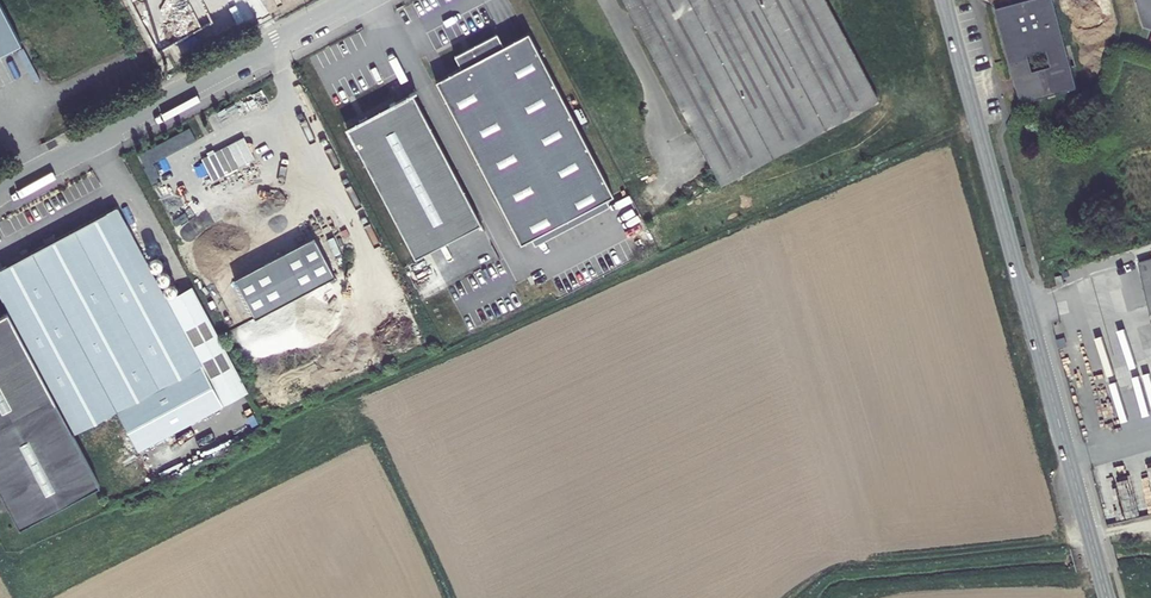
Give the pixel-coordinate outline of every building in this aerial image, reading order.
[(723,188),(882,102),(829,0),(623,0),(723,188)] [(991,10),(1004,58),(1059,42),(1048,0),(1028,0),(991,10)] [(20,47),(0,10),(0,58),(20,47)] [(437,81),(524,242),(535,236),(539,244),(613,204),(608,196),(616,192),(529,32),(504,45),(497,33),(455,56),(462,68),(437,81)] [(1073,91),(1059,42),(1004,58),(1017,105),(1073,91)] [(404,97),(405,98),(395,104),(393,101),(388,104),(389,105),(366,118),(365,117),(358,121),(358,122),(346,129),(416,257),(481,221),(412,95),(416,93),(414,90),(407,94),(408,95),(404,97)] [(191,162),(202,184),(244,161),(240,155),(242,154),(243,153),(243,152),(243,150),(242,148),(241,146),(239,146),(237,146),(235,146),(232,140),(204,155),(202,152),(195,156),(197,159),(191,162)] [(221,409),(165,302),(114,206),(0,268),(0,294),(9,311),(0,316),(0,493),(19,528),(98,486),(75,441),(120,416),(139,452),(221,409)] [(223,282),(244,322),(324,279),(303,240),(223,282)] [(1134,265),(1150,322),(1150,260),(1134,265)] [(251,391),(194,286),(165,302),(221,409),(240,397),(251,391)]
